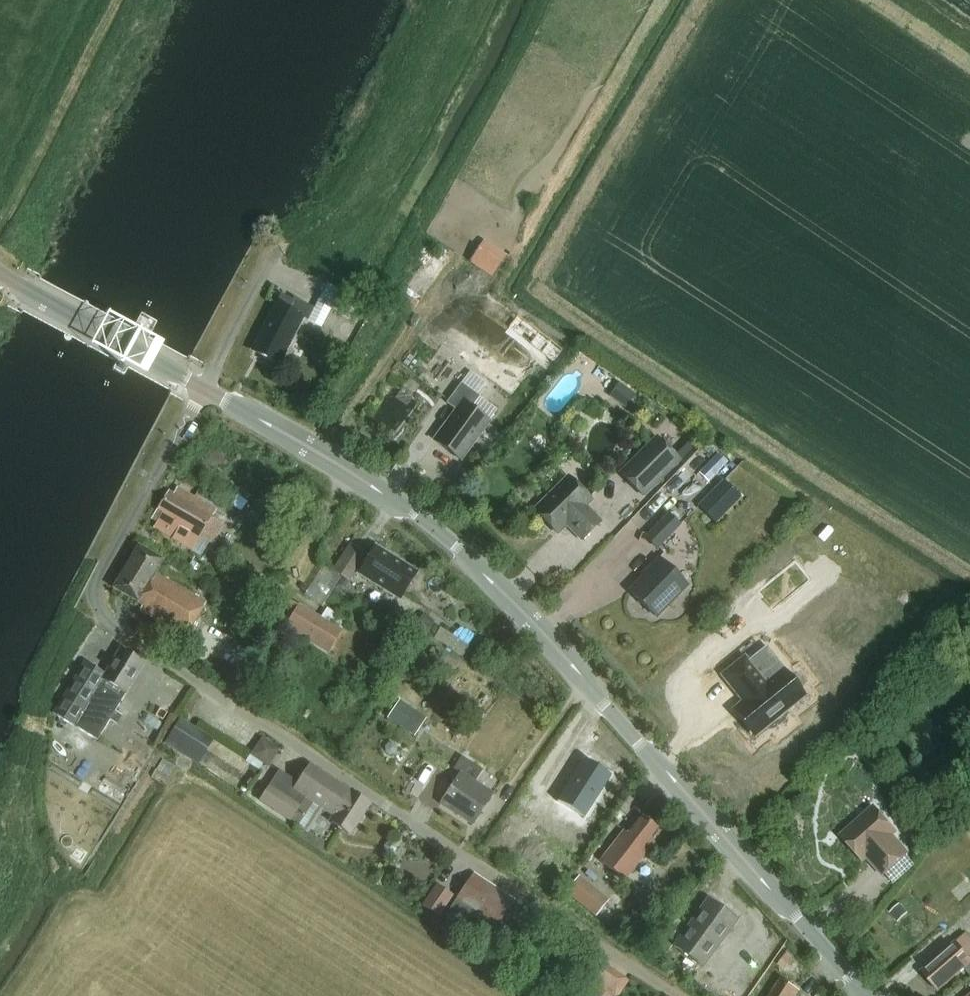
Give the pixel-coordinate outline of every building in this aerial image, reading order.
[(507,255),(483,240),(469,262),(493,277),(507,255)] [(343,316),(352,296),(327,284),(318,304),(343,316)] [(419,303),(401,291),(392,304),(411,316),(419,303)] [(262,332),(252,352),(277,365),(286,348),(287,348),(302,319),(308,321),(313,310),(294,301),(280,294),(263,328),(262,332)] [(141,314),(112,370),(124,376),(144,336),(149,339),(158,322),(141,314)] [(536,347),(554,362),(562,351),(544,337),(536,347)] [(626,408),(636,395),(620,383),(610,397),(626,408)] [(480,398),(463,384),(447,404),(456,411),(433,440),(462,463),(491,425),(471,409),(480,398)] [(643,500),(681,462),(655,437),(618,474),(643,500)] [(567,476),(533,510),(557,533),(566,524),(581,539),(599,521),(584,506),(590,500),(567,476)] [(723,481),(698,508),(716,525),(741,498),(723,481)] [(170,491),(151,520),(156,523),(153,528),(192,551),(196,544),(200,546),(203,541),(212,545),(225,525),(212,518),(217,510),(178,487),(174,493),(170,491)] [(656,551),(680,526),(667,514),(643,539),(656,551)] [(332,571),(350,583),(367,557),(350,545),(332,571)] [(186,639),(206,605),(155,576),(163,562),(138,548),(114,589),(143,606),(141,613),(186,639)] [(416,574),(375,549),(360,573),(400,599),(416,574)] [(641,579),(628,593),(652,616),(683,584),(656,558),(638,576),(641,579)] [(272,619),(285,627),(284,628),(329,655),(343,631),(298,604),(298,605),(285,598),(272,619)] [(459,665),(433,649),(426,659),(441,669),(439,671),(451,678),(459,665)] [(66,694),(71,697),(59,717),(97,741),(145,665),(121,650),(105,675),(86,662),(66,694)] [(742,706),(761,727),(807,687),(789,666),(781,673),(761,650),(753,657),(749,652),(728,671),(752,698),(742,706)] [(398,700),(386,717),(398,725),(410,707),(398,700)] [(216,741),(183,719),(166,746),(199,767),(216,741)] [(473,827),(492,797),(473,784),(481,771),(462,758),(453,771),(460,776),(440,806),(473,827)] [(615,777),(590,760),(564,803),(588,819),(615,777)] [(305,832),(319,809),(332,817),(329,823),(350,836),(372,802),(310,764),(298,784),(280,773),(262,802),(298,825),(297,827),(305,832)] [(874,806),(841,836),(862,859),(870,852),(887,870),(907,853),(890,834),(895,830),(874,806)] [(649,840),(657,830),(641,818),(628,835),(624,831),(600,862),(625,882),(654,844),(649,840)] [(476,873),(449,915),(470,929),(480,913),(499,926),(513,906),(507,902),(511,896),(476,873)] [(609,899),(581,875),(567,892),(596,916),(609,899)] [(441,916),(454,897),(439,886),(426,906),(441,916)] [(704,967),(738,921),(707,899),(673,945),(704,967)] [(955,944),(920,975),(937,994),(969,965),(969,940),(965,935),(955,944)] [(602,964),(587,986),(602,995),(617,995),(627,980),(602,964)] [(800,992),(783,981),(773,995),(798,995),(800,992)]
